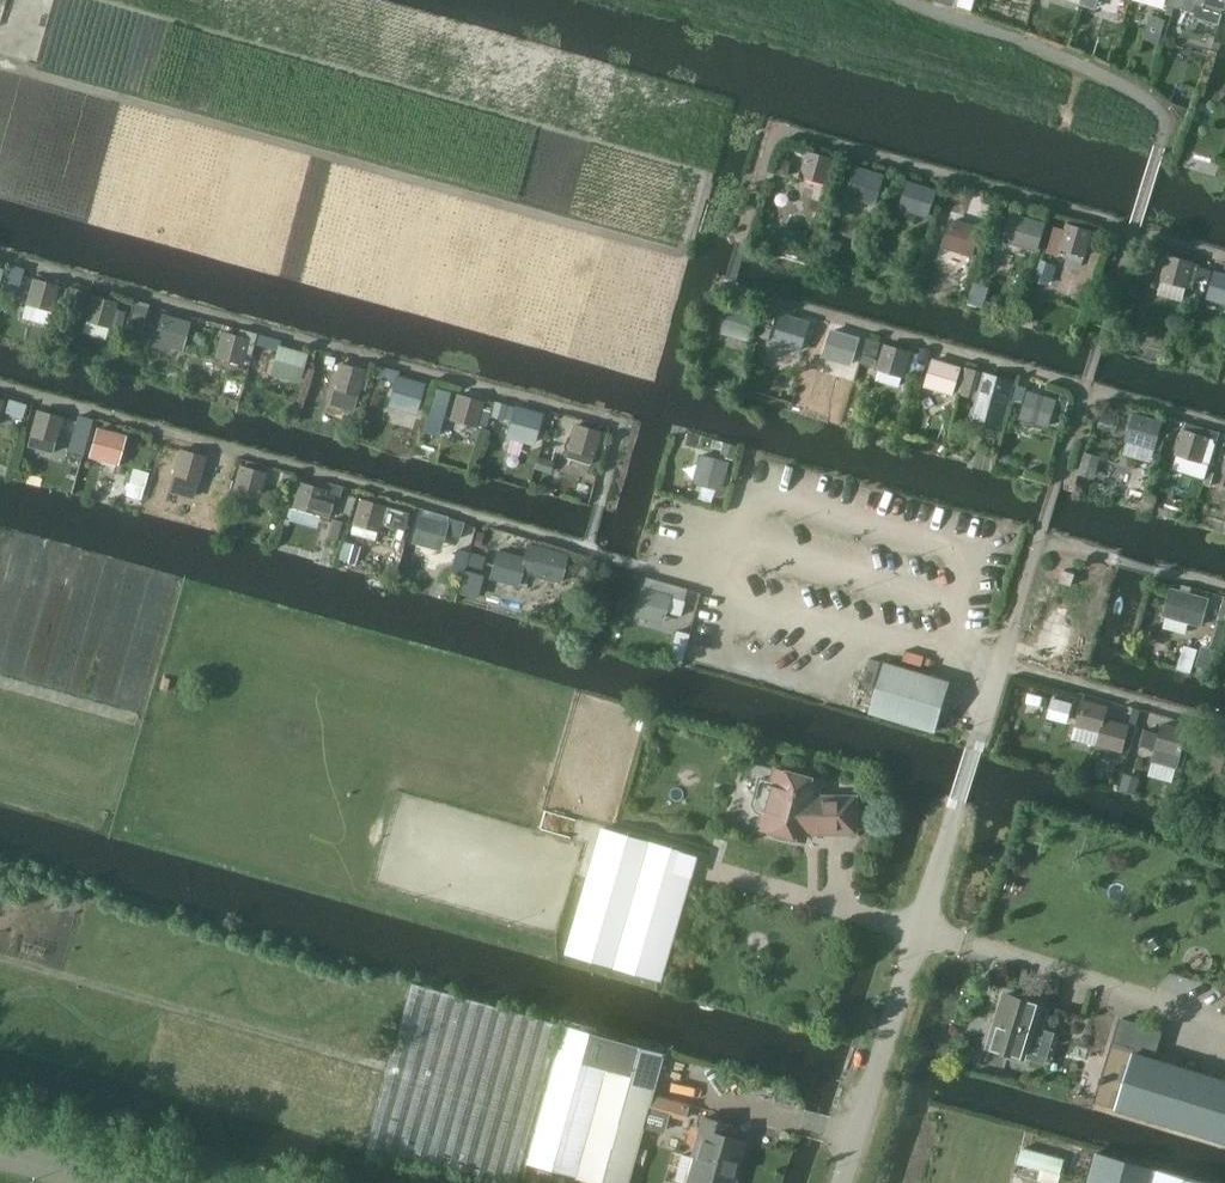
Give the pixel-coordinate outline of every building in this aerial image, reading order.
[(1168,5),(1182,9),(1185,0),(1169,0),(1168,5)] [(1182,9),(1196,13),(1194,18),(1219,25),(1223,13),(1224,9),(1224,6),(1224,0),(1185,0),(1182,9)] [(833,159),(809,152),(802,177),(826,184),(833,159)] [(883,178),(857,169),(851,190),(865,194),(863,200),(875,203),(883,178)] [(936,191),(910,183),(904,203),(918,208),(916,213),(928,217),(936,191)] [(1039,223),(1013,215),(1005,241),(1031,249),(1039,223)] [(980,229),(954,221),(948,242),(962,246),(961,252),(973,255),(973,253),(979,255),(982,245),(976,243),(980,229)] [(1056,227),(1049,251),(1059,255),(1061,249),(1085,256),(1092,232),(1068,224),(1066,230),(1056,227)] [(828,238),(823,253),(838,258),(842,243),(828,238)] [(1193,288),(1199,264),(1168,256),(1167,262),(1162,261),(1158,273),(1163,274),(1158,295),(1182,302),(1186,287),(1193,288)] [(1041,262),(1035,282),(1051,286),(1054,274),(1056,266),(1041,262)] [(46,325),(58,286),(34,279),(36,272),(18,267),(15,274),(33,279),(26,304),(27,305),(23,318),(46,325)] [(1200,268),(1197,280),(1209,283),(1213,271),(1200,268)] [(1216,272),(1210,293),(1224,297),(1223,303),(1224,303),(1224,275),(1216,272)] [(975,283),(969,302),(983,307),(989,288),(975,283)] [(70,287),(67,298),(82,302),(85,291),(70,287)] [(116,302),(91,295),(85,320),(109,327),(111,322),(119,324),(123,311),(114,309),(116,302)] [(1193,296),(1189,307),(1198,309),(1201,298),(1193,296)] [(134,304),(130,320),(144,324),(148,308),(134,304)] [(757,315),(731,307),(725,328),(739,332),(737,338),(749,341),(757,315)] [(181,349),(188,323),(162,315),(156,336),(170,340),(169,345),(181,349)] [(808,324),(783,316),(776,337),(790,341),(788,347),(800,350),(808,324)] [(251,340),(253,332),(240,328),(237,336),(222,332),(216,357),(240,364),(242,355),(249,357),(252,347),(245,345),(247,339),(251,340)] [(859,338),(833,331),(826,351),(841,355),(839,361),(851,365),(859,338)] [(880,370),(877,380),(900,387),(903,377),(903,376),(911,378),(918,354),(886,345),(878,370),(880,370)] [(305,355),(279,347),(273,367),(287,372),(286,377),(298,381),(305,355)] [(326,355),(324,363),(332,365),(335,357),(326,355)] [(864,355),(861,363),(872,366),(875,358),(864,355)] [(953,394),(960,368),(934,360),(928,381),(942,385),(941,390),(953,394)] [(364,389),(367,379),(362,377),(364,370),(339,363),(332,388),(357,395),(359,388),(364,389)] [(380,366),(377,380),(391,383),(394,370),(380,366)] [(967,368),(960,393),(973,397),(980,372),(967,368)] [(986,374),(974,417),(1003,425),(1015,382),(986,374)] [(422,385),(396,378),(391,399),(405,403),(403,408),(415,412),(422,385)] [(434,387),(426,417),(442,421),(451,391),(434,387)] [(1055,400),(1029,392),(1020,422),(1034,426),(1035,423),(1047,426),(1055,400)] [(475,426),(482,401),(457,394),(451,419),(475,426)] [(8,399),(5,412),(23,417),(26,404),(8,399)] [(540,416),(514,409),(508,429),(523,433),(521,439),(533,442),(540,416)] [(31,436),(28,446),(52,453),(55,442),(62,417),(38,411),(31,436)] [(78,415),(68,451),(85,455),(94,419),(78,415)] [(1161,422),(1135,415),(1129,435),(1143,439),(1141,445),(1153,448),(1161,422)] [(600,432),(575,425),(568,450),(593,457),(600,432)] [(124,437),(98,430),(91,456),(117,463),(124,437)] [(1209,438),(1185,430),(1177,455),(1201,462),(1209,438)] [(1219,439),(1216,449),(1224,451),(1224,441),(1219,439)] [(598,441),(595,450),(603,452),(605,443),(598,441)] [(206,457),(181,450),(174,475),(198,482),(206,457)] [(1085,452),(1078,474),(1094,479),(1100,456),(1085,452)] [(700,456),(696,468),(702,469),(698,483),(719,489),(726,463),(700,456)] [(265,474),(241,467),(234,491),(258,498),(265,474)] [(325,490),(301,483),(294,508),(318,515),(325,490)] [(361,500),(353,524),(351,534),(375,541),(380,525),(385,507),(361,500)] [(385,507),(380,525),(404,532),(409,514),(385,507)] [(447,523),(421,516),(414,542),(425,546),(427,540),(441,544),(444,534),(460,538),(465,522),(448,518),(447,523)] [(333,519),(328,537),(339,540),(344,522),(333,519)] [(478,531),(475,544),(481,546),(484,533),(478,531)] [(345,542),(340,558),(353,562),(358,546),(345,542)] [(498,552),(491,578),(517,585),(521,571),(545,578),(559,582),(561,576),(567,556),(540,548),(528,545),(524,559),(498,552)] [(457,549),(449,573),(463,576),(470,552),(457,549)] [(472,552),(468,565),(483,569),(486,556),(472,552)] [(465,571),(459,593),(477,598),(483,576),(465,571)] [(1059,583),(1072,587),(1076,574),(1063,571),(1059,583)] [(668,596),(642,589),(638,601),(644,602),(640,617),(661,622),(668,596)] [(1204,598),(1198,597),(1172,590),(1165,616),(1197,624),(1204,598)] [(1209,646),(1219,649),(1224,627),(1224,597),(1223,596),(1209,646)] [(676,630),(668,659),(682,663),(690,634),(676,630)] [(1185,645),(1178,670),(1191,674),(1198,649),(1185,645)] [(935,731),(950,681),(886,662),(871,712),(935,731)] [(1049,714),(1069,719),(1074,698),(1053,694),(1049,714)] [(1130,751),(1134,735),(1127,733),(1129,726),(1105,719),(1108,707),(1083,701),(1077,726),(1101,732),(1098,744),(1123,751),(1123,749),(1130,751)] [(1145,729),(1140,746),(1156,750),(1149,775),(1173,782),(1181,756),(1187,731),(1163,724),(1161,731),(1161,733),(1145,729)] [(813,797),(818,779),(774,768),(770,781),(758,778),(751,803),(755,809),(762,811),(758,828),(768,831),(769,832),(774,835),(784,838),(789,837),(791,837),(802,840),(805,828),(821,828),(821,831),(853,831),(853,797),(813,797)] [(1124,773),(1119,789),(1135,794),(1140,778),(1124,773)] [(574,832),(573,836),(589,840),(595,818),(579,813),(577,820),(574,832)] [(566,818),(563,830),(574,832),(577,820),(566,818)] [(567,953),(656,979),(692,854),(603,828),(567,953)] [(366,1144),(508,1182),(515,1182),(559,1025),(410,984),(366,1144)] [(989,1047),(1023,1058),(1040,1005),(1005,995),(989,1047)] [(1168,1021),(1143,1014),(1135,1041),(1160,1049),(1168,1021)] [(575,1176),(611,1043),(562,1030),(525,1163),(575,1176)] [(611,1043),(575,1176),(601,1182),(628,1182),(634,1161),(637,1148),(643,1127),(648,1107),(662,1056),(611,1043)] [(1117,1109),(1224,1142),(1224,1080),(1135,1052),(1117,1109)] [(648,1107),(643,1127),(664,1132),(669,1112),(648,1107)] [(686,1182),(731,1182),(742,1141),(725,1137),(728,1125),(702,1118),(691,1157),(681,1154),(674,1180),(686,1182)] [(1023,1147),(1018,1163),(1041,1169),(1061,1175),(1066,1159),(1023,1147)] [(637,1148),(634,1161),(642,1163),(645,1150),(637,1148)] [(1097,1153),(1088,1182),(1203,1182),(1097,1153)] [(1038,1181),(1046,1182),(1059,1182),(1061,1175),(1041,1169),(1038,1181)]
